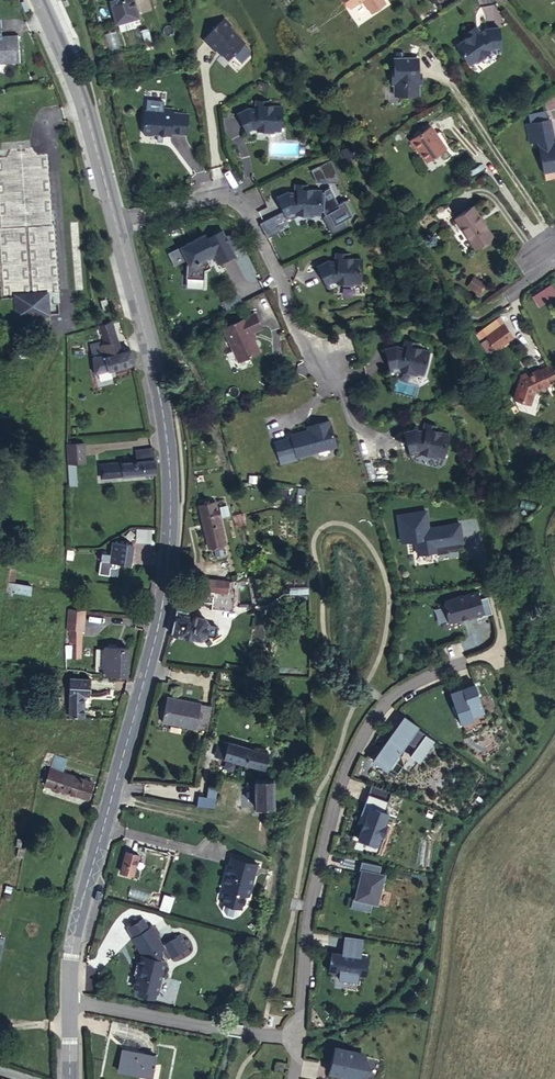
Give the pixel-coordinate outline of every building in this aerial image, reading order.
[(109,5),(115,25),(118,24),(120,31),(135,27),(133,20),(138,19),(133,0),(128,0),(109,5)] [(363,1),(371,13),(385,4),(383,0),(363,0),(363,1)] [(222,19),(202,39),(213,50),(215,48),(226,60),(243,43),(227,27),(229,25),(222,19)] [(0,20),(0,64),(20,63),(18,36),(2,36),(1,20),(0,20)] [(468,36),(456,44),(472,63),(489,51),(491,54),(502,53),(500,26),(487,27),(481,31),(477,33),(473,27),(465,32),(468,36)] [(148,29),(142,31),(147,49),(153,47),(148,29)] [(417,58),(393,58),(393,71),(390,71),(391,84),(393,84),(393,96),(417,95),(417,84),(420,84),(420,78),(417,78),(417,58)] [(268,100),(258,100),(258,107),(254,107),(247,107),(237,112),(249,136),(257,132),(257,129),(277,130),(280,128),(281,106),(267,105),(268,100)] [(161,114),(144,113),(142,135),(144,137),(150,137),(152,136),(169,137),(169,135),(185,136),(186,116),(171,115),(171,111),(161,110),(161,114)] [(526,124),(530,143),(539,142),(540,147),(539,147),(544,173),(552,171),(554,172),(554,144),(552,145),(551,140),(553,139),(550,120),(526,124)] [(443,149),(427,127),(407,141),(414,152),(415,152),(423,163),(443,149)] [(0,135),(0,140),(1,150),(11,150),(11,158),(31,157),(30,133),(0,135)] [(340,151),(346,159),(355,154),(349,145),(340,151)] [(286,191),(275,197),(288,221),(296,216),(296,213),(316,214),(319,211),(320,189),(305,189),(306,184),(296,184),(296,192),(292,192),(286,191)] [(470,208),(451,220),(471,249),(489,236),(470,208)] [(182,251),(187,260),(185,277),(203,279),(204,269),(211,266),(206,256),(215,252),(220,261),(235,254),(223,230),(207,238),(205,233),(186,243),(188,248),(182,251)] [(328,261),(318,266),(331,290),(338,286),(338,283),(358,284),(361,281),(362,259),(348,258),(348,254),(339,253),(339,261),(335,261),(328,261)] [(466,286),(477,294),(485,283),(474,275),(466,286)] [(554,297),(554,290),(551,283),(531,296),(538,307),(554,297)] [(107,287),(92,291),(93,297),(109,294),(107,287)] [(48,293),(14,295),(15,319),(24,319),(25,330),(43,329),(42,318),(50,318),(48,293)] [(255,313),(223,328),(239,361),(260,351),(251,332),(262,327),(255,313)] [(121,352),(112,321),(98,326),(104,343),(90,348),(93,356),(95,375),(134,363),(131,349),(121,352)] [(503,322),(491,329),(495,335),(507,328),(503,322)] [(507,328),(495,335),(491,329),(484,333),(492,347),(511,336),(507,328)] [(397,348),(386,351),(392,377),(402,375),(402,372),(422,377),(425,375),(431,354),(417,350),(419,346),(409,343),(407,351),(404,350),(397,348)] [(550,364),(539,369),(539,368),(520,377),(513,397),(530,403),(534,391),(554,381),(554,374),(550,364)] [(337,447),(332,420),(315,424),(316,428),(310,429),(293,432),(293,435),(276,438),(278,455),(296,452),(296,455),(337,447)] [(405,431),(412,457),(422,455),(422,452),(442,457),(445,455),(450,433),(436,430),(438,425),(428,423),(426,431),(423,430),(416,428),(405,431)] [(85,444),(67,444),(68,463),(76,463),(85,463),(85,444)] [(154,458),(153,448),(135,450),(136,461),(102,464),(103,478),(156,473),(157,473),(155,458),(154,458)] [(76,463),(68,463),(68,474),(77,474),(76,463)] [(77,474),(68,474),(69,486),(77,486),(77,474)] [(276,496),(276,504),(290,504),(291,496),(276,496)] [(215,502),(198,506),(208,546),(213,545),(221,544),(224,543),(215,502)] [(425,510),(397,515),(401,541),(415,539),(417,554),(436,551),(436,554),(448,552),(447,549),(463,547),(459,523),(428,528),(425,510)] [(152,530),(137,530),(137,542),(152,542),(152,530)] [(134,546),(112,542),(110,555),(102,554),(101,560),(130,565),(134,546)] [(221,544),(213,545),(216,556),(224,554),(221,544)] [(10,567),(7,583),(14,584),(17,569),(10,567)] [(192,586),(192,590),(191,599),(213,601),(212,608),(232,610),(234,589),(232,589),(232,582),(228,581),(201,579),(200,587),(192,586)] [(14,584),(7,583),(5,595),(12,596),(13,592),(31,596),(33,587),(14,584)] [(446,600),(444,603),(450,622),(476,615),(476,616),(485,614),(478,591),(446,600)] [(177,608),(171,634),(200,640),(206,635),(209,623),(204,617),(190,614),(190,611),(177,608)] [(69,609),(67,628),(72,629),(83,630),(84,630),(86,611),(69,609)] [(83,630),(72,629),(70,658),(81,659),(83,630)] [(115,648),(108,648),(105,648),(103,674),(127,676),(128,649),(115,648)] [(90,680),(71,679),(69,717),(84,718),(85,696),(89,696),(90,680)] [(485,713),(475,684),(451,692),(462,724),(475,720),(474,717),(485,713)] [(163,723),(206,731),(211,706),(168,697),(163,723)] [(375,757),(378,759),(397,733),(408,741),(417,728),(434,741),(436,738),(405,715),(375,757)] [(408,741),(397,733),(378,759),(390,768),(398,774),(407,762),(416,768),(434,741),(417,728),(408,741)] [(269,753),(228,741),(224,758),(265,769),(269,753)] [(67,759),(55,755),(50,768),(51,768),(50,772),(45,770),(42,780),(47,782),(45,785),(87,799),(93,782),(63,772),(67,759)] [(256,807),(257,807),(270,807),(274,807),(273,779),(255,780),(256,807)] [(394,794),(374,786),(370,795),(383,800),(379,810),(372,807),(360,838),(378,845),(382,835),(387,837),(391,827),(386,825),(390,814),(387,813),(394,794)] [(25,849),(21,848),(19,848),(16,857),(23,859),(25,849)] [(125,853),(120,873),(133,876),(138,856),(125,853)] [(258,864),(231,857),(229,865),(246,869),(245,873),(255,875),(258,864)] [(383,866),(363,861),(361,870),(363,871),(357,899),(354,898),(352,907),(372,911),(374,903),(379,904),(386,875),(381,874),(383,866)] [(246,869),(229,865),(224,885),(228,886),(227,890),(223,904),(225,904),(224,910),(227,915),(234,918),(239,915),(241,908),(243,909),(244,906),(247,904),(248,899),(246,896),(247,895),(250,896),(255,875),(245,873),(246,869)] [(0,914),(0,921),(11,922),(12,915),(0,914)] [(146,925),(140,915),(123,924),(141,955),(139,955),(138,963),(135,963),(132,975),(135,975),(131,995),(154,999),(162,959),(157,958),(159,948),(163,945),(169,956),(187,945),(179,931),(159,942),(155,934),(157,933),(150,922),(146,925)] [(364,939),(346,936),(344,954),(333,952),(330,971),(341,973),(340,978),(358,981),(359,976),(367,977),(370,958),(362,957),(364,939)] [(156,1057),(123,1051),(119,1071),(152,1077),(156,1057)] [(346,1077),(357,1078),(380,1078),(383,1075),(385,1068),(383,1062),(378,1057),(352,1051),(346,1077)]
